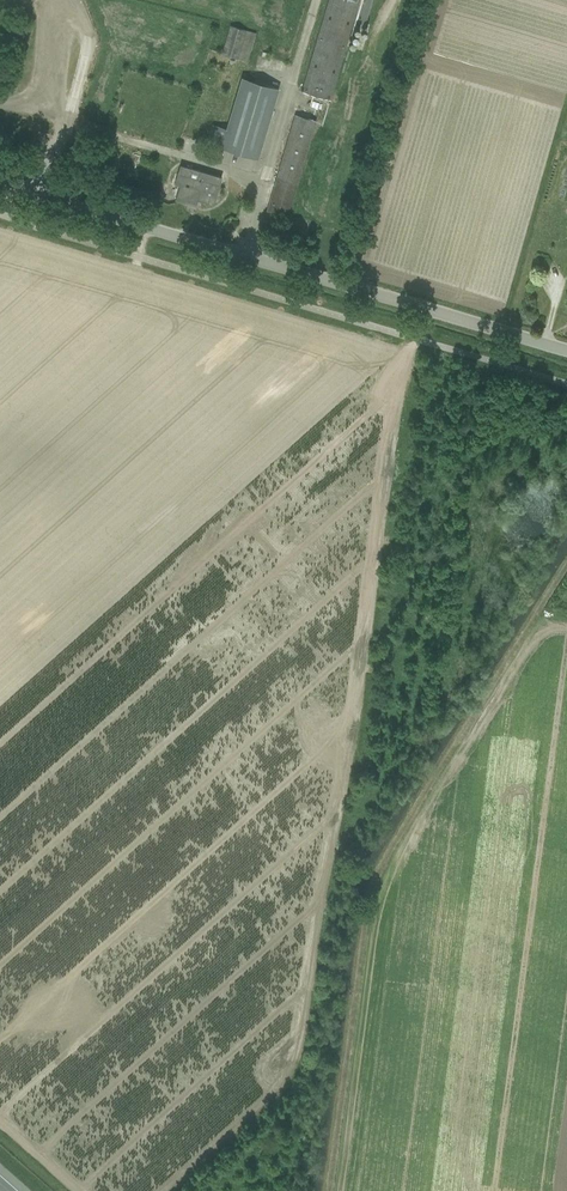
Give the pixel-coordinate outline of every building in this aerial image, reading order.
[(304,91),(334,99),(361,0),(329,0),(304,91)] [(250,59),(256,30),(229,25),(223,54),(250,59)] [(257,157),(277,88),(241,77),(226,129),(213,125),(208,142),(257,157)] [(292,113),(269,211),(292,216),(314,118),(292,113)] [(113,176),(113,164),(102,164),(102,176),(113,176)] [(214,205),(222,178),(181,166),(176,184),(180,185),(176,199),(176,198),(186,201),(188,196),(196,198),(196,199),(214,205)]
